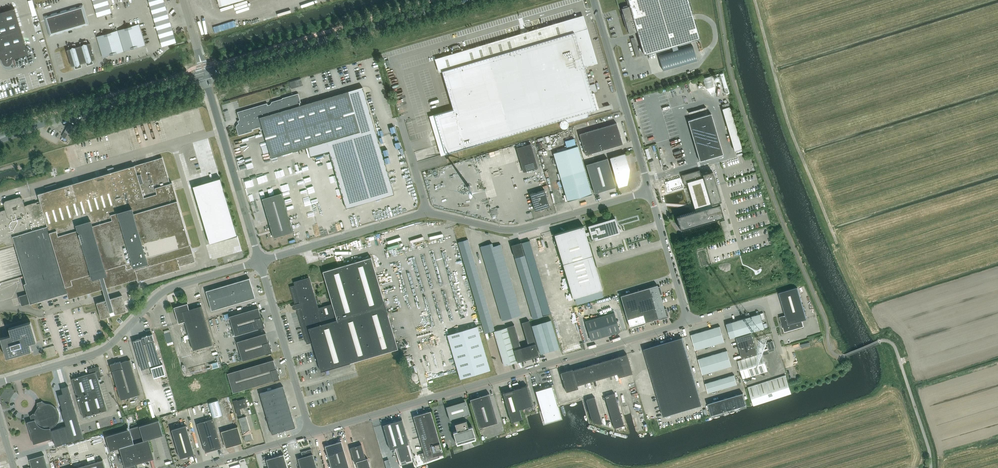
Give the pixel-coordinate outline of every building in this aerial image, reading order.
[(95,8),(102,6),(109,4),(108,0),(93,0),(92,0),(95,8)] [(199,34),(244,23),(242,17),(239,18),(236,6),(211,12),(212,18),(209,18),(204,0),(191,0),(199,34)] [(621,8),(629,34),(637,31),(642,30),(649,53),(672,46),(673,51),(658,55),(663,70),(697,60),(692,45),(678,50),(676,45),(699,38),(694,20),(693,17),(693,15),(688,0),(628,0),(629,6),(621,8)] [(157,4),(150,6),(152,14),(159,12),(166,10),(164,1),(157,4)] [(95,8),(97,17),(104,14),(111,12),(109,4),(102,6),(95,8)] [(76,17),(86,14),(83,5),(73,8),(76,17)] [(15,8),(0,12),(0,58),(1,57),(3,62),(3,63),(4,64),(4,65),(5,65),(6,65),(7,65),(7,66),(8,66),(9,65),(10,65),(11,64),(11,63),(12,63),(12,62),(12,61),(12,60),(12,59),(28,54),(15,8)] [(76,17),(73,8),(63,10),(66,20),(76,17)] [(66,20),(63,10),(54,13),(57,23),(66,20)] [(159,12),(152,14),(155,22),(162,20),(169,18),(166,10),(159,12)] [(57,23),(54,13),(44,16),(47,26),(57,23)] [(88,24),(86,14),(76,17),(79,27),(88,24)] [(583,63),(584,66),(597,63),(584,19),(583,15),(538,28),(524,32),(511,36),(435,58),(436,63),(439,72),(442,71),(474,61),(479,60),(523,47),(522,41),(527,40),(546,34),(548,40),(569,33),(568,30),(580,26),(583,28),(591,53),(593,60),(583,63)] [(66,20),(69,30),(79,27),(76,17),(66,20)] [(155,22),(157,30),(164,28),(171,26),(169,18),(162,20),(155,22)] [(57,23),(59,33),(69,30),(66,20),(57,23)] [(47,26),(50,36),(59,33),(57,23),(47,26)] [(128,27),(118,30),(121,41),(124,51),(134,48),(145,45),(142,34),(139,24),(128,27)] [(164,28),(157,30),(159,38),(166,36),(174,34),(172,30),(171,26),(164,28)] [(453,109),(434,115),(437,127),(439,132),(440,134),(440,135),(442,143),(443,145),(444,151),(445,153),(445,154),(456,150),(457,150),(510,135),(563,119),(563,120),(564,120),(565,120),(566,120),(566,121),(567,121),(567,122),(568,122),(568,123),(572,121),(584,118),(582,113),(587,112),(597,109),(592,92),(590,85),(584,66),(583,63),(593,60),(591,53),(583,28),(580,26),(568,30),(569,33),(548,40),(546,34),(527,40),(522,41),(523,47),(487,57),(484,58),(442,71),(453,109)] [(107,33),(97,36),(100,47),(103,57),(113,54),(124,51),(121,41),(118,30),(107,33)] [(166,36),(159,38),(162,46),(169,44),(171,44),(176,42),(174,34),(166,36)] [(82,45),(78,46),(81,55),(87,53),(92,51),(90,43),(87,44),(85,42),(86,42),(86,41),(85,42),(84,42),(84,43),(83,43),(82,43),(81,43),(82,43),(82,45)] [(70,49),(67,50),(69,58),(75,56),(81,55),(78,46),(75,47),(74,45),(73,45),(73,46),(72,46),(71,46),(70,46),(70,47),(70,49)] [(81,55),(83,63),(86,62),(88,64),(87,64),(88,64),(89,64),(89,63),(90,63),(91,63),(92,63),(91,63),(92,60),(95,59),(92,51),(87,53),(81,55)] [(69,58),(72,66),(75,65),(76,67),(76,68),(76,67),(77,67),(78,67),(79,66),(80,66),(80,67),(81,66),(80,66),(80,64),(83,63),(81,55),(75,56),(69,58)] [(725,70),(721,71),(726,93),(730,92),(725,70)] [(703,76),(706,86),(715,83),(711,73),(703,76)] [(447,90),(444,81),(439,82),(442,92),(447,90)] [(239,123),(237,124),(236,126),(238,135),(252,131),(252,129),(259,127),(260,130),(263,129),(271,157),(307,147),(310,157),(329,151),(346,208),(394,194),(380,148),(363,87),(348,91),(317,100),(301,105),(298,93),(292,95),(282,98),(271,102),(270,104),(267,105),(267,103),(237,112),(240,123),(239,123)] [(742,148),(730,106),(722,108),(734,150),(742,148)] [(700,161),(723,154),(711,113),(688,120),(700,161)] [(613,135),(620,133),(616,123),(610,124),(613,135)] [(70,136),(75,127),(69,124),(67,127),(67,128),(68,128),(64,135),(69,138),(70,136)] [(613,135),(610,124),(604,126),(607,137),(613,135)] [(607,137),(604,126),(598,128),(601,139),(607,137)] [(601,139),(598,128),(592,130),(595,141),(601,139)] [(585,132),(588,142),(595,141),(592,130),(585,132)] [(579,134),(582,144),(588,142),(585,132),(579,134)] [(616,146),(623,144),(620,133),(613,135),(616,146)] [(607,137),(610,147),(616,146),(613,135),(607,137)] [(607,137),(601,139),(604,149),(610,147),(607,137)] [(576,144),(574,138),(565,141),(567,147),(576,144)] [(595,141),(598,151),(604,149),(601,139),(595,141)] [(598,151),(595,141),(588,142),(591,153),(598,151)] [(588,142),(582,144),(585,155),(591,153),(588,142)] [(516,148),(523,172),(538,167),(531,143),(516,148)] [(385,158),(391,156),(389,144),(382,145),(385,158)] [(553,153),(567,201),(592,194),(577,146),(553,153)] [(623,173),(627,172),(628,171),(627,167),(629,167),(625,153),(620,155),(611,158),(614,170),(613,171),(618,187),(626,184),(623,173)] [(5,242),(5,243),(7,244),(15,242),(27,283),(25,284),(28,293),(19,296),(22,306),(30,303),(67,292),(69,298),(86,293),(90,292),(103,288),(105,293),(106,296),(106,298),(107,299),(110,298),(110,297),(109,295),(109,292),(107,287),(110,286),(114,285),(120,283),(122,282),(137,278),(138,281),(144,279),(152,276),(168,272),(172,270),(180,268),(179,265),(195,261),(191,248),(190,244),(177,200),(175,195),(173,187),(172,183),(170,184),(162,158),(133,166),(103,175),(40,194),(38,194),(41,201),(25,205),(24,206),(22,198),(20,197),(5,201),(4,204),(6,210),(0,211),(0,243),(5,242)] [(586,164),(594,193),(616,187),(607,158),(586,164)] [(676,216),(680,230),(724,217),(719,202),(721,201),(712,171),(701,174),(699,170),(681,175),(684,185),(690,184),(697,207),(698,210),(676,216)] [(220,178),(192,186),(209,244),(237,235),(220,178)] [(544,209),(544,208),(549,206),(545,190),(530,194),(535,211),(541,209),(541,210),(544,209)] [(262,198),(268,218),(269,224),(273,237),(278,236),(293,231),(281,192),(262,198)] [(555,234),(554,234),(573,297),(575,297),(601,289),(602,289),(586,236),(591,234),(592,238),(594,237),(595,240),(617,233),(619,233),(618,228),(615,218),(588,226),(590,231),(585,233),(583,226),(555,234)] [(720,223),(725,239),(730,237),(725,221),(720,223)] [(511,245),(515,257),(524,254),(521,242),(511,245)] [(291,287),(295,301),(296,306),(307,343),(312,341),(313,344),(321,371),(350,363),(354,361),(398,348),(371,257),(323,271),(332,304),(318,308),(308,277),(301,279),(301,280),(295,282),(295,285),(291,287)] [(242,280),(245,290),(252,288),(249,278),(242,280)] [(235,282),(238,292),(245,290),(242,280),(235,282)] [(238,292),(235,282),(227,284),(230,294),(238,292)] [(230,294),(227,284),(220,286),(223,296),(230,294)] [(620,295),(629,327),(631,326),(632,328),(645,324),(644,322),(658,318),(659,320),(669,317),(666,308),(664,309),(660,295),(662,294),(660,286),(658,287),(657,285),(620,295)] [(223,296),(220,286),(213,289),(216,298),(223,296)] [(780,317),(781,323),(784,332),(804,326),(802,320),(807,319),(797,287),(779,292),(785,315),(780,317)] [(245,290),(248,300),(255,297),(252,288),(245,290)] [(216,298),(213,289),(206,291),(209,300),(216,298)] [(248,300),(245,290),(238,292),(240,302),(248,300)] [(240,302),(238,292),(230,294),(233,304),(240,302)] [(233,304),(230,294),(223,296),(226,306),(233,304)] [(126,311),(122,295),(110,298),(107,299),(96,302),(101,318),(126,311)] [(216,298),(219,308),(226,306),(223,296),(216,298)] [(219,308),(216,298),(209,300),(211,310),(219,308)] [(175,310),(178,323),(184,321),(193,350),(212,344),(201,305),(189,309),(187,303),(177,306),(175,310)] [(261,316),(258,308),(258,307),(229,316),(235,335),(258,329),(265,327),(263,323),(264,321),(263,321),(261,316)] [(585,321),(591,340),(620,332),(614,312),(585,321)] [(731,322),(727,323),(731,338),(736,337),(765,328),(760,313),(731,322)] [(550,351),(559,348),(551,320),(541,322),(550,351)] [(8,336),(7,333),(6,329),(3,330),(4,337),(1,338),(7,357),(31,350),(29,343),(36,341),(30,322),(9,328),(11,335),(8,336)] [(541,322),(532,325),(540,354),(550,351),(541,322)] [(447,334),(460,378),(490,370),(480,335),(477,326),(447,334)] [(507,327),(494,331),(504,366),(517,362),(507,327)] [(168,343),(174,341),(170,328),(164,330),(168,343)] [(737,342),(753,338),(751,332),(736,337),(737,342)] [(266,354),(272,352),(271,348),(271,347),(270,346),(269,341),(268,342),(266,333),(237,341),(242,361),(266,354)] [(157,365),(161,364),(154,340),(152,334),(148,335),(147,334),(146,336),(142,337),(142,338),(133,340),(141,369),(150,367),(154,378),(166,374),(162,363),(157,365)] [(682,337),(681,337),(643,349),(663,416),(702,405),(682,337)] [(739,348),(755,343),(753,338),(737,342),(739,348)] [(521,347),(514,349),(517,362),(539,355),(535,343),(528,345),(521,347)] [(741,353),(756,348),(755,343),(739,348),(741,353)] [(57,355),(57,354),(54,345),(43,348),(46,358),(57,355)] [(742,358),(758,354),(756,348),(741,353),(742,358)] [(738,361),(743,378),(767,371),(762,353),(738,361)] [(632,373),(627,354),(573,370),(572,369),(560,372),(566,391),(578,388),(577,385),(617,373),(618,377),(632,373)] [(140,394),(130,359),(121,362),(120,361),(116,362),(115,362),(114,363),(110,364),(112,371),(121,400),(140,394)] [(273,381),(280,379),(279,374),(279,373),(278,372),(277,368),(276,368),(273,359),(227,373),(233,392),(273,380),(273,381)] [(83,417),(107,410),(97,378),(102,376),(99,366),(88,369),(90,373),(72,379),(83,417)] [(786,375),(780,377),(786,395),(789,394),(791,393),(786,375)] [(780,377),(775,378),(781,396),(783,396),(786,395),(780,377)] [(775,378),(769,380),(775,398),(778,397),(781,396),(775,378)] [(769,380),(764,382),(770,400),(773,399),(775,398),(769,380)] [(764,382),(759,384),(765,402),(767,401),(770,400),(764,382)] [(759,384),(753,385),(759,403),(762,402),(765,402),(759,384)] [(511,421),(522,418),(519,409),(532,405),(527,385),(503,392),(511,421)] [(759,403),(753,385),(748,387),(754,405),(757,404),(759,403)] [(32,420),(27,422),(30,432),(33,444),(53,438),(55,446),(83,437),(68,386),(61,387),(63,393),(58,395),(62,410),(66,426),(51,430),(50,428),(51,428),(52,427),(53,427),(54,426),(55,426),(55,425),(56,425),(56,424),(57,424),(57,423),(57,422),(58,422),(58,421),(58,420),(59,420),(59,419),(59,418),(59,417),(59,416),(59,415),(59,414),(59,413),(59,412),(58,412),(58,411),(58,410),(57,410),(57,409),(57,408),(56,408),(56,407),(55,407),(55,406),(54,406),(53,405),(52,405),(52,404),(51,404),(50,404),(49,404),(48,404),(48,403),(47,403),(46,403),(45,403),(44,403),(44,402),(43,402),(43,401),(42,401),(39,402),(37,402),(37,403),(37,404),(37,405),(37,406),(37,407),(37,408),(36,408),(36,409),(36,410),(35,410),(35,411),(35,412),(34,412),(34,413),(33,413),(33,414),(32,414),(31,415),(30,415),(32,420)] [(285,392),(283,386),(271,390),(273,396),(285,392)] [(545,422),(561,417),(552,386),(535,391),(545,422)] [(271,390),(260,393),(261,399),(273,396),(271,390)] [(285,392),(273,396),(275,401),(287,398),(285,392)] [(470,399),(471,403),(478,428),(498,422),(489,393),(479,396),(470,399)] [(740,406),(746,404),(743,393),(737,394),(740,406)] [(735,408),(740,406),(737,394),(731,396),(735,408)] [(261,399),(263,405),(275,401),(273,396),(261,399)] [(729,410),(735,408),(731,396),(725,398),(729,410)] [(595,397),(586,399),(588,406),(597,404),(595,397)] [(233,401),(237,415),(241,414),(239,408),(247,406),(245,398),(237,401),(237,400),(233,401)] [(287,398),(275,401),(277,407),(288,404),(287,398)] [(723,411),(729,410),(725,398),(719,400),(723,411)] [(208,403),(213,418),(222,415),(218,400),(208,403)] [(717,413),(723,411),(719,400),(714,401),(717,413)] [(265,411),(277,407),(275,401),(263,405),(265,411)] [(449,419),(450,420),(456,418),(469,414),(465,401),(464,401),(447,406),(446,406),(446,407),(449,419)] [(711,415),(717,413),(714,401),(708,403),(711,415)] [(277,407),(278,413),(290,410),(288,404),(277,407)] [(590,414),(599,411),(597,404),(588,406),(590,414)] [(277,407),(265,411),(267,416),(278,413),(277,407)] [(292,415),(290,410),(278,413),(280,419),(292,415)] [(434,421),(431,411),(413,416),(416,426),(434,421)] [(602,423),(599,411),(590,414),(592,422),(600,424),(602,423)] [(268,422),(274,421),(280,419),(278,413),(267,416),(268,422)] [(280,419),(283,430),(295,427),(292,415),(280,419)] [(252,440),(246,416),(238,418),(245,442),(252,440)] [(614,428),(624,425),(622,417),(612,420),(614,428)] [(196,423),(205,452),(221,447),(212,418),(196,423)] [(274,421),(278,432),(283,430),(280,419),(274,421)] [(402,419),(383,425),(390,449),(395,448),(400,465),(414,461),(402,419)] [(453,431),(457,444),(476,438),(472,426),(468,427),(466,419),(455,423),(457,430),(453,431)] [(106,435),(110,450),(119,447),(125,466),(127,466),(127,467),(137,467),(136,467),(135,464),(154,458),(149,439),(163,435),(159,420),(106,435)] [(274,421),(268,422),(272,434),(278,432),(274,421)] [(416,426),(419,437),(437,432),(434,421),(416,426)] [(186,425),(171,429),(176,443),(180,458),(194,454),(190,439),(186,425)] [(226,447),(242,443),(237,426),(221,431),(226,447)] [(437,432),(419,437),(422,448),(440,442),(437,432)] [(341,441),(325,446),(331,467),(349,467),(341,441)] [(422,448),(426,458),(443,453),(440,442),(422,448)] [(370,467),(367,458),(365,458),(361,444),(350,447),(354,463),(356,462),(358,467),(368,467),(370,467)] [(311,449),(301,452),(302,457),(298,458),(301,467),(317,467),(311,449)] [(24,467),(33,467),(47,464),(44,454),(29,459),(31,467),(29,467),(29,466),(24,467)] [(286,464),(283,454),(266,459),(268,466),(269,467),(273,467),(286,464)] [(102,460),(82,466),(82,467),(105,467),(102,460)]
